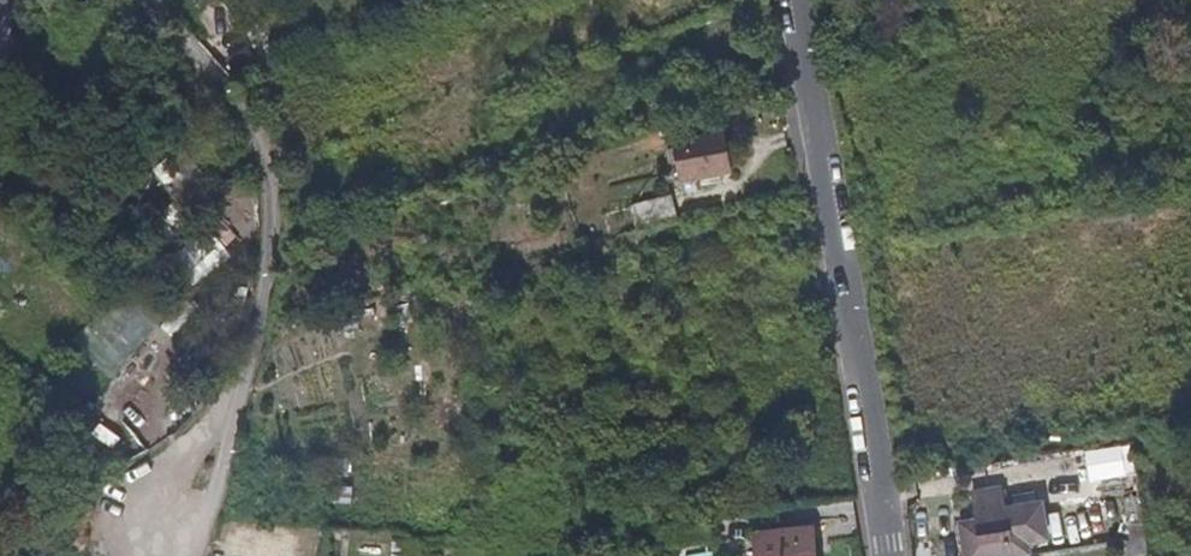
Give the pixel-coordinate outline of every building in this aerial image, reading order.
[(231,65),(252,77),(263,58),(243,46),(231,65)] [(725,134),(679,142),(685,178),(731,171),(725,134)] [(641,228),(680,219),(673,192),(635,202),(641,228)] [(343,307),(333,310),(336,322),(345,320),(343,307)] [(83,382),(80,396),(119,405),(138,324),(97,315),(82,381),(83,382)] [(966,555),(1032,555),(1030,540),(1045,539),(1040,504),(1004,509),(1001,490),(976,493),(980,524),(962,527),(966,555)] [(1142,539),(1136,501),(1122,503),(1127,542),(1142,539)] [(759,533),(763,555),(816,555),(813,527),(759,533)] [(1142,539),(1127,542),(1123,542),(1125,555),(1144,555),(1142,539)] [(681,555),(716,555),(715,545),(680,547),(681,555)]
